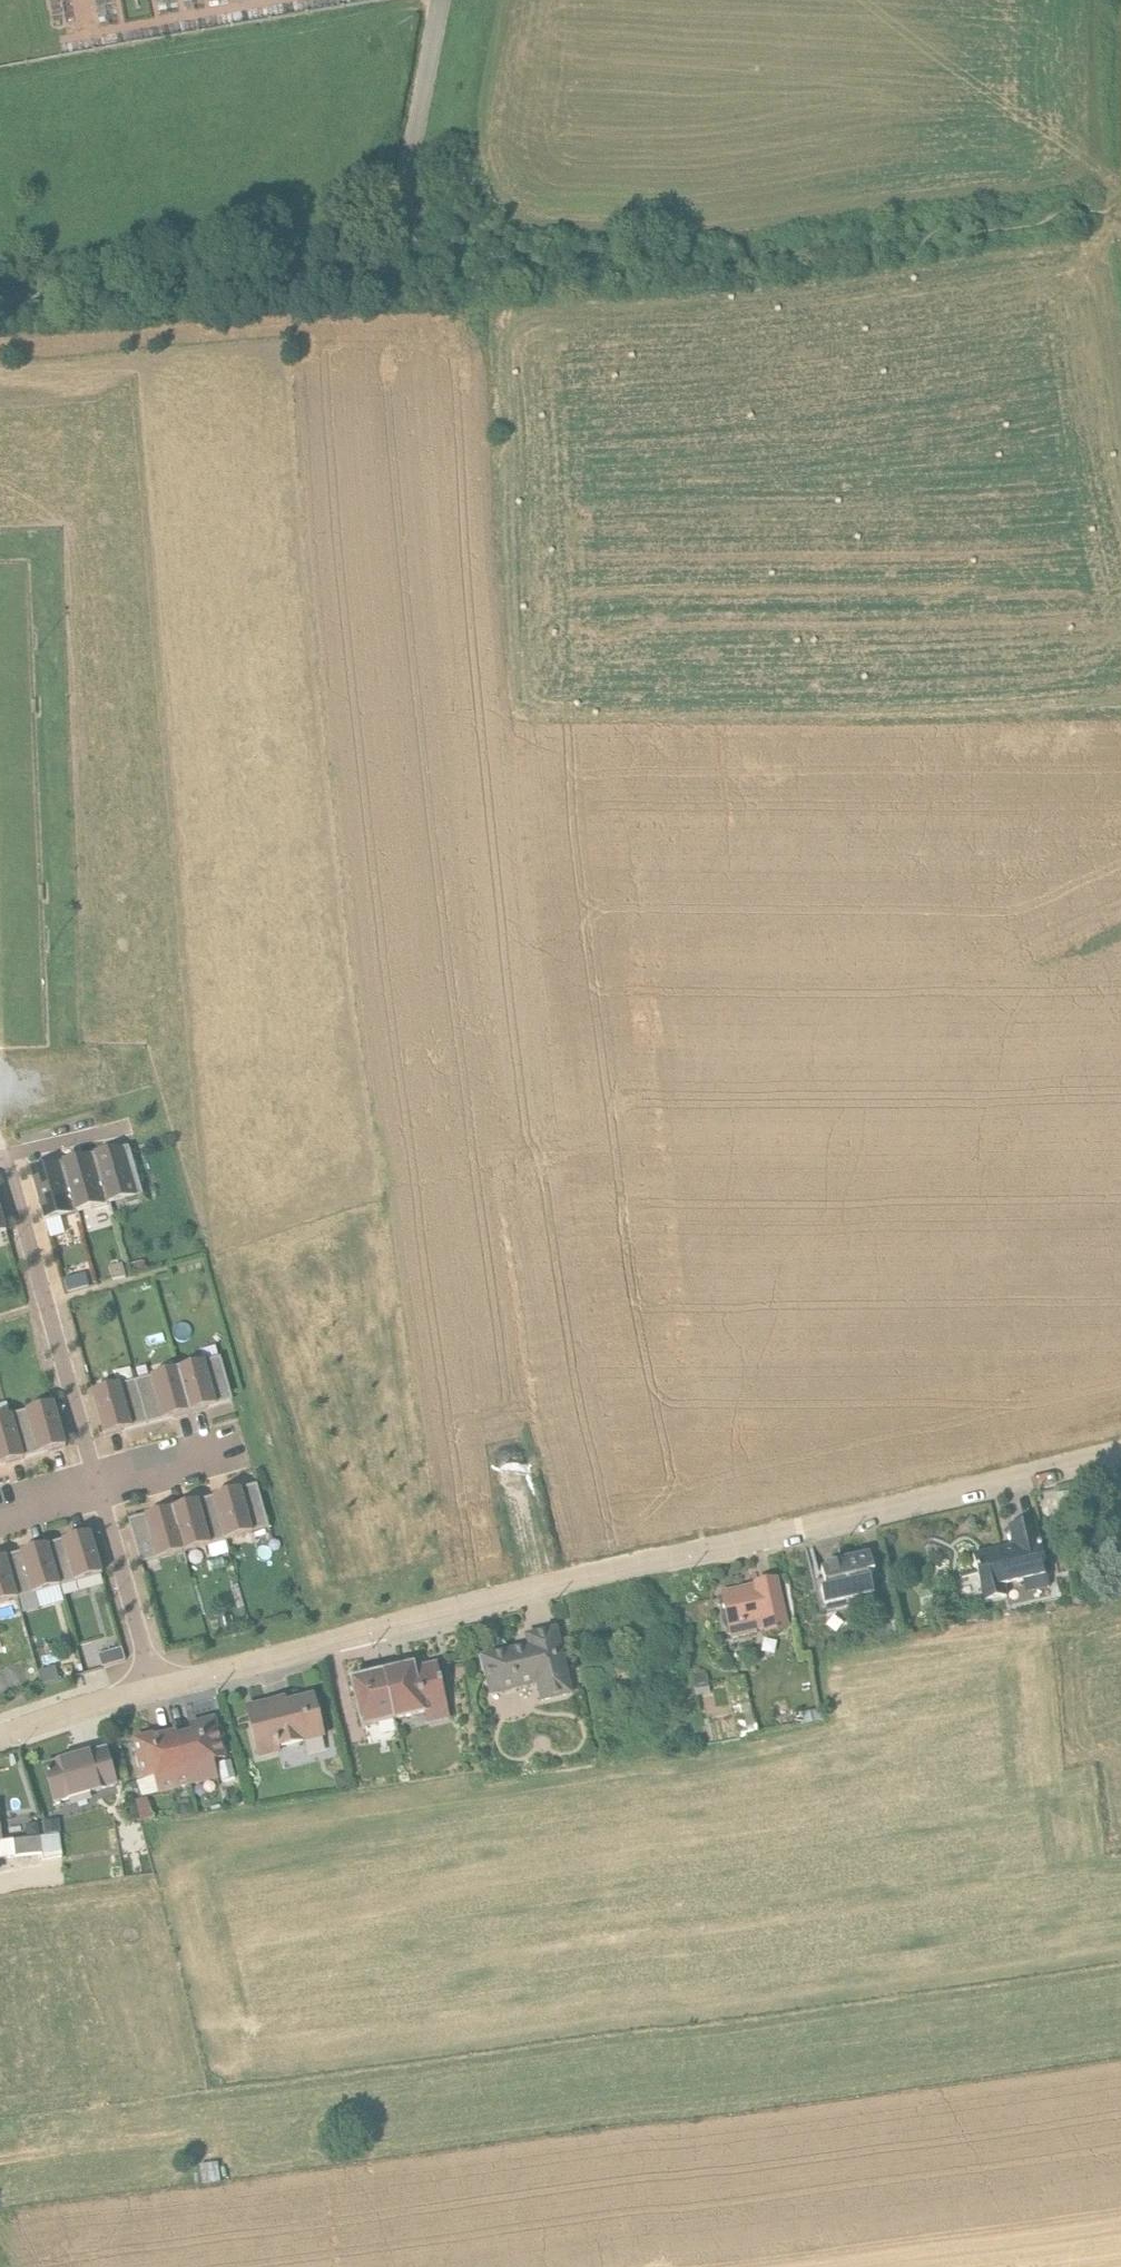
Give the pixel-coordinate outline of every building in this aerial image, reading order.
[(93,1142),(108,1193),(142,1184),(127,1133),(93,1142)] [(93,1142),(61,1151),(76,1202),(108,1193),(93,1142)] [(29,1160),(44,1212),(76,1202),(61,1151),(29,1160)] [(122,1252),(108,1256),(112,1269),(126,1265),(122,1252)] [(84,1262),(63,1267),(66,1280),(88,1275),(84,1262)] [(202,1348),(177,1355),(189,1398),(207,1393),(205,1386),(230,1379),(220,1342),(218,1343),(215,1332),(199,1337),(202,1348)] [(177,1355),(134,1367),(144,1404),(170,1396),(172,1403),(189,1398),(177,1355)] [(91,1379),(103,1423),(121,1417),(119,1411),(144,1404),(134,1367),(91,1379)] [(205,1386),(207,1393),(232,1387),(230,1379),(205,1386)] [(65,1433),(52,1390),(9,1402),(20,1439),(45,1431),(47,1438),(65,1433)] [(144,1404),(146,1410),(172,1403),(170,1396),(144,1404)] [(20,1439),(9,1402),(0,1405),(0,1444),(3,1444),(5,1450),(22,1445),(20,1439)] [(119,1411),(121,1417),(146,1410),(144,1404),(119,1411)] [(20,1439),(22,1445),(47,1438),(45,1431),(20,1439)] [(232,1486),(258,1478),(256,1472),(230,1479),(232,1486)] [(214,1491),(225,1527),(269,1515),(258,1478),(232,1486),(230,1479),(212,1484),(214,1491)] [(214,1491),(212,1484),(187,1491),(190,1498),(214,1491)] [(187,1491),(171,1496),(183,1539),(225,1527),(214,1491),(190,1498),(187,1491)] [(140,1552),(183,1539),(171,1496),(153,1501),(155,1507),(129,1515),(140,1552)] [(155,1507),(153,1501),(127,1508),(129,1515),(155,1507)] [(1013,1539),(973,1548),(983,1595),(1008,1589),(1005,1578),(1022,1574),(1025,1587),(1050,1580),(1047,1568),(1051,1567),(1049,1554),(1044,1555),(1035,1513),(1009,1519),(1013,1539)] [(73,1531),(48,1538),(58,1575),(101,1562),(89,1519),(71,1524),(73,1531)] [(73,1531),(71,1524),(47,1531),(48,1538),(73,1531)] [(6,1550),(16,1587),(58,1575),(48,1538),(47,1531),(29,1536),(31,1543),(6,1550)] [(813,1538),(821,1573),(823,1572),(821,1562),(842,1557),(840,1552),(842,1552),(837,1533),(813,1538)] [(31,1543),(29,1536),(4,1543),(6,1550),(31,1543)] [(813,1575),(821,1573),(813,1538),(805,1540),(813,1575)] [(6,1550),(4,1543),(0,1544),(0,1591),(16,1587),(6,1550)] [(874,1566),(869,1545),(842,1552),(840,1552),(842,1557),(821,1562),(823,1572),(826,1582),(815,1585),(820,1606),(854,1598),(853,1592),(873,1588),(868,1567),(874,1566)] [(787,1622),(775,1572),(755,1576),(756,1579),(722,1586),(733,1630),(756,1625),(756,1622),(763,1621),(765,1626),(787,1622)] [(813,1575),(815,1585),(826,1582),(823,1572),(821,1573),(813,1575)] [(528,1640),(481,1651),(491,1691),(535,1680),(540,1697),(571,1690),(555,1623),(526,1630),(528,1640)] [(121,1636),(97,1643),(101,1656),(124,1649),(121,1636)] [(406,1638),(399,1638),(404,1660),(410,1658),(406,1638)] [(399,1661),(394,1641),(377,1646),(382,1665),(399,1661)] [(382,1665),(377,1646),(361,1650),(366,1669),(382,1665)] [(462,1651),(435,1657),(436,1662),(463,1656),(462,1651)] [(399,1661),(382,1665),(394,1714),(424,1707),(427,1718),(449,1713),(436,1662),(435,1657),(413,1662),(412,1658),(410,1658),(404,1660),(399,1661)] [(394,1714),(382,1665),(366,1669),(350,1673),(361,1722),(394,1714)] [(706,1665),(692,1668),(696,1687),(710,1684),(706,1665)] [(727,1671),(740,1730),(759,1725),(757,1715),(755,1715),(744,1667),(727,1671)] [(284,1695),(287,1695),(285,1687),(264,1692),(244,1697),(248,1710),(286,1701),(284,1695)] [(286,1701),(248,1710),(258,1752),(280,1746),(279,1742),(302,1736),(302,1738),(324,1731),(313,1688),(291,1694),(287,1695),(284,1695),(286,1701)] [(800,1717),(824,1712),(821,1700),(797,1705),(800,1717)] [(192,1721),(176,1726),(190,1779),(218,1772),(214,1754),(227,1750),(222,1734),(225,1733),(222,1718),(218,1719),(215,1706),(194,1712),(197,1721),(192,1723),(192,1721)] [(190,1779),(176,1726),(175,1721),(174,1722),(153,1727),(152,1725),(133,1730),(143,1769),(136,1771),(141,1790),(156,1785),(157,1788),(190,1779)] [(104,1738),(44,1756),(54,1793),(115,1775),(104,1738)] [(347,1766),(333,1769),(336,1782),(350,1779),(347,1766)] [(57,1809),(41,1811),(43,1823),(59,1821),(57,1809)] [(41,1844),(41,1850),(62,1847),(59,1825),(0,1832),(0,1849),(41,1844)] [(199,2157),(201,2176),(219,2174),(217,2155),(199,2157)]
